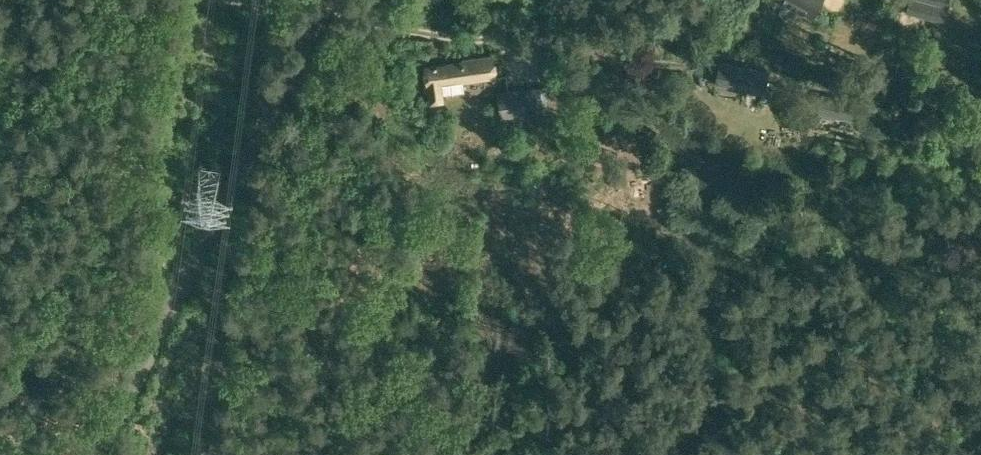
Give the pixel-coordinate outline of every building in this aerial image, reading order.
[(811,13),(817,0),(785,0),(811,13)] [(947,0),(909,0),(905,10),(941,20),(947,0)] [(441,84),(462,81),(495,77),(492,54),(464,58),(464,61),(423,66),(426,86),(427,85),(429,101),(443,100),(442,94),(441,84)] [(716,82),(764,93),(768,71),(721,61),(716,82)] [(441,84),(442,94),(464,91),(462,81),(441,84)] [(545,85),(524,88),(524,87),(497,90),(501,117),(528,113),(527,106),(537,105),(538,110),(549,109),(545,85)] [(821,92),(817,113),(851,119),(855,99),(821,92)]
